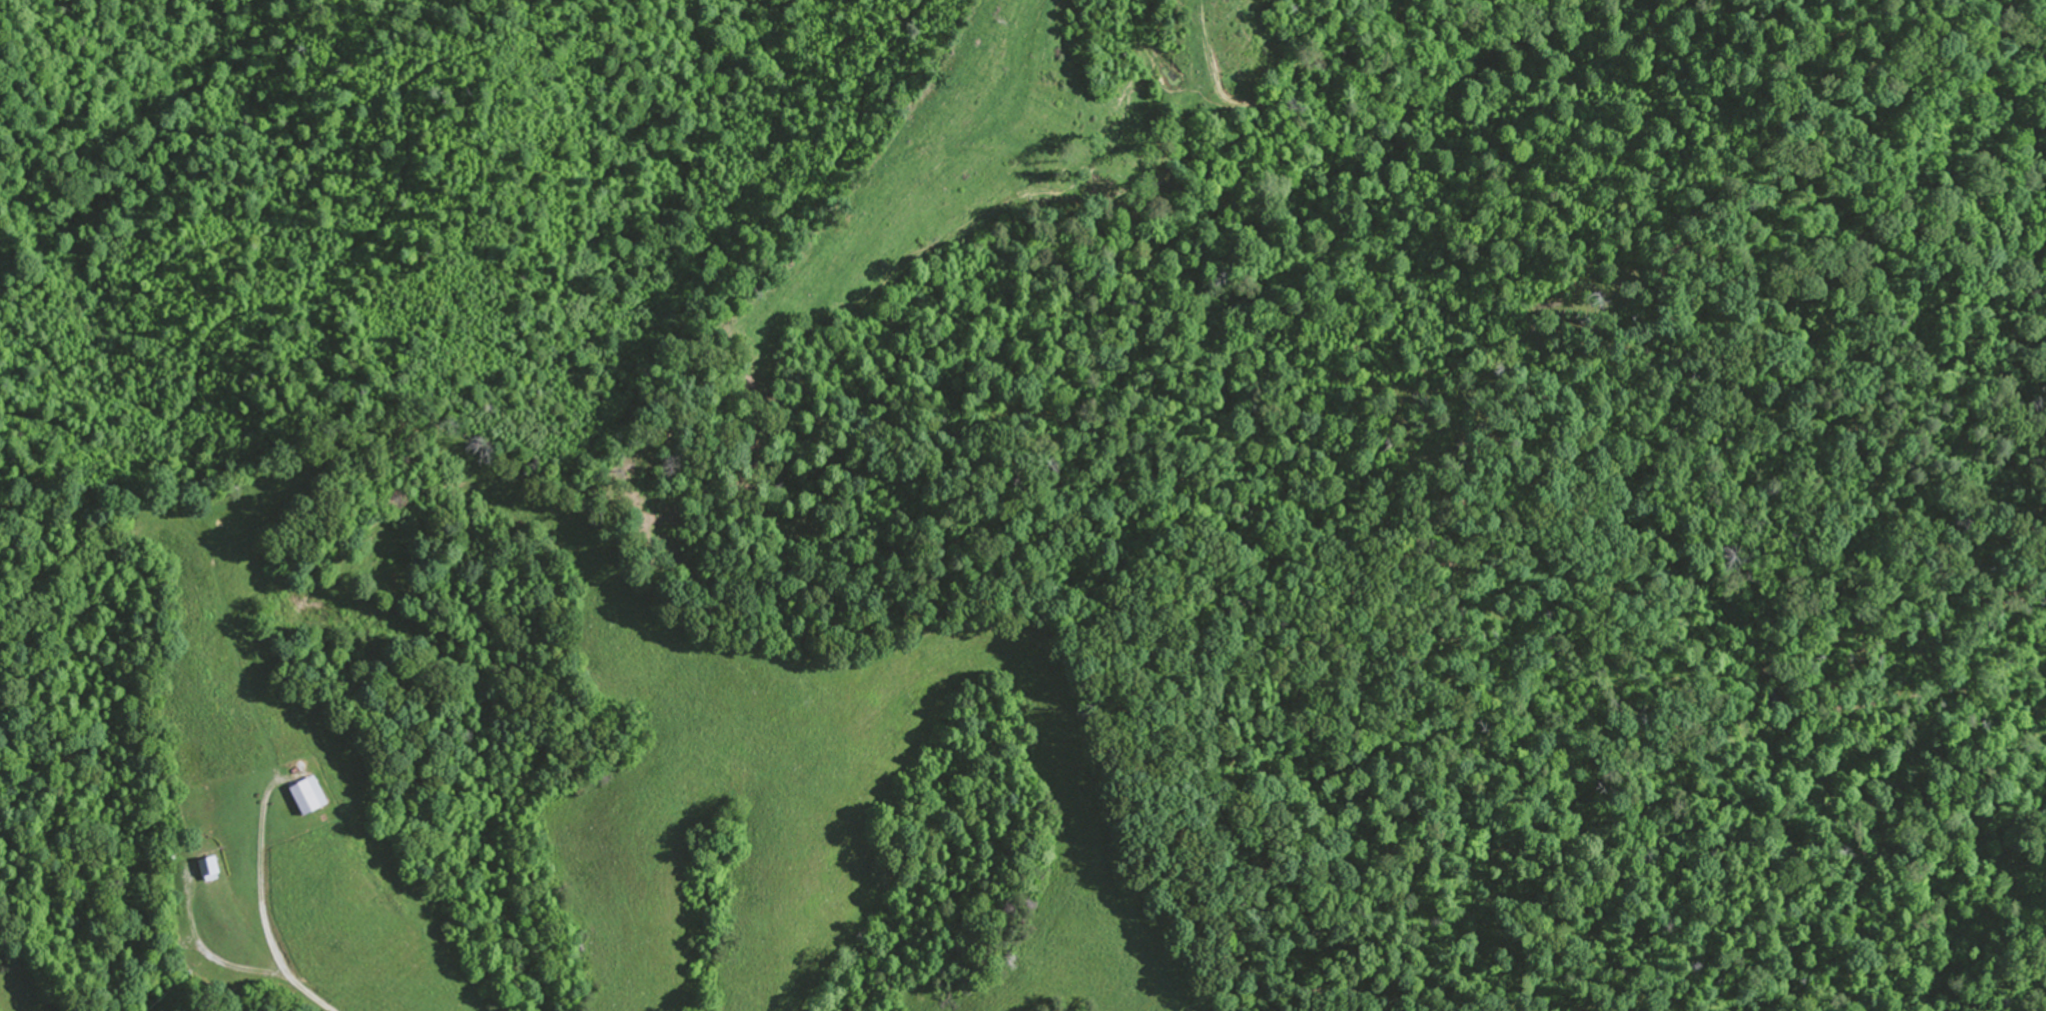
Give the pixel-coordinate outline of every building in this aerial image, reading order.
[(303,818),(327,807),(314,778),(290,788),(303,818)] [(199,862),(205,884),(221,880),(215,858),(199,862)]
